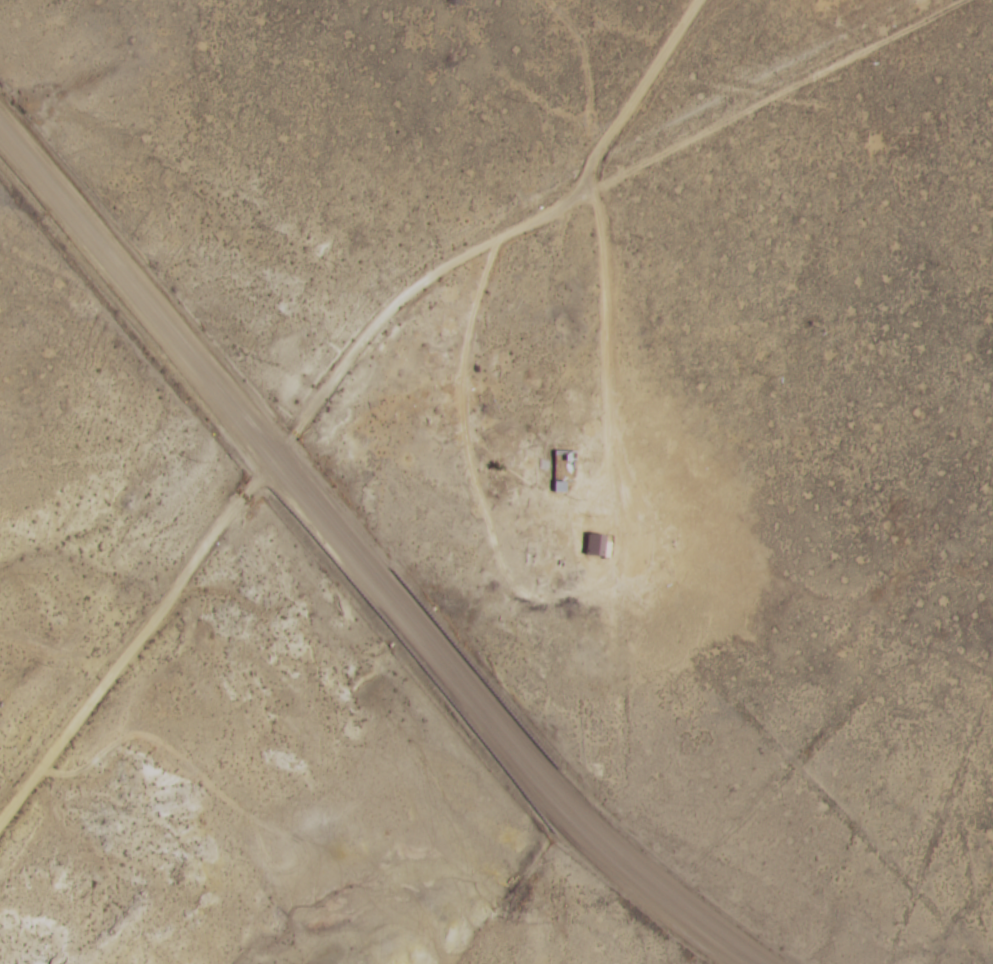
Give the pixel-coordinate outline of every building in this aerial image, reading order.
[(553,483),(567,483),(567,463),(576,463),(576,451),(553,451),(553,483)] [(604,556),(606,536),(590,534),(587,554),(604,556)]
